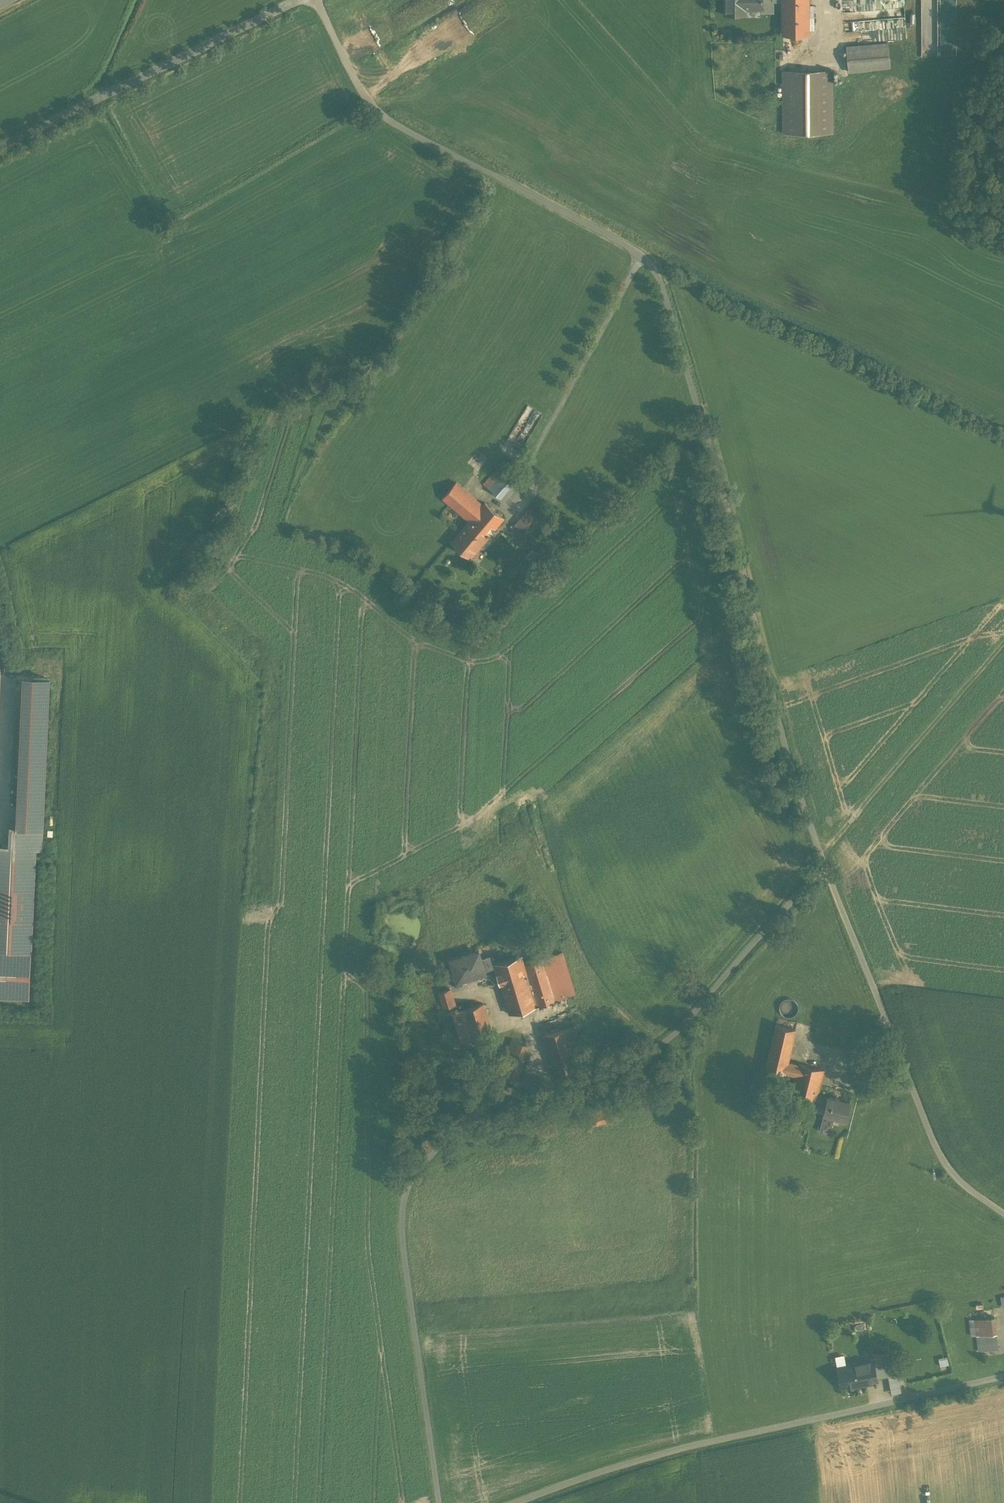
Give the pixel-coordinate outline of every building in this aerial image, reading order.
[(724,12),(744,12),(744,6),(761,6),(761,11),(774,11),(774,0),(724,0),(724,12)] [(783,32),(808,32),(808,0),(782,0),(783,32)] [(887,41),(846,44),(849,69),(890,66),(887,41)] [(819,68),(783,69),(784,132),(820,132),(819,68)] [(831,68),(819,68),(820,132),(832,132),(831,68)] [(508,464),(488,487),(496,493),(515,471),(508,464)] [(503,517),(485,502),(483,504),(456,482),(443,497),(469,520),(488,536),(503,517)] [(531,504),(515,524),(522,530),(539,510),(531,504)] [(469,520),(451,542),(469,557),(488,536),(469,520)] [(13,849),(0,848),(0,953),(31,954),(36,850),(42,850),(42,829),(15,828),(14,828),(13,849)] [(479,951),(451,959),(454,969),(457,968),(460,979),(485,972),(485,971),(495,967),(496,967),(495,963),(492,955),(481,958),(479,951)] [(562,952),(545,957),(558,999),(575,994),(562,952)] [(522,955),(495,963),(496,967),(495,967),(509,1013),(558,999),(545,957),(525,963),(522,955)] [(0,957),(0,998),(29,999),(31,958),(0,957)] [(450,989),(439,992),(444,1007),(454,1004),(450,989)] [(797,1011),(798,1007),(797,1004),(795,1001),(792,999),(788,998),(785,999),(782,1001),(780,1004),(779,1008),(780,1011),(782,1014),(785,1016),(789,1017),(792,1016),(795,1014),(797,1011)] [(483,1003),(464,1009),(473,1040),(492,1034),(483,1003)] [(473,1040),(464,1009),(453,1013),(462,1043),(473,1040)] [(795,1029),(776,1024),(765,1069),(784,1073),(785,1073),(787,1061),(795,1029)] [(574,1026),(544,1034),(555,1073),(585,1064),(585,1063),(584,1063),(584,1064),(578,1065),(569,1037),(577,1035),(574,1026)] [(512,1039),(499,1075),(510,1078),(523,1042),(512,1039)] [(492,1055),(485,1052),(479,1069),(486,1072),(492,1055)] [(799,1064),(787,1061),(785,1073),(796,1076),(799,1064)] [(824,1070),(799,1063),(799,1064),(796,1076),(791,1096),(815,1103),(815,1102),(818,1094),(824,1070)] [(827,1096),(818,1094),(815,1102),(825,1105),(827,1096)] [(849,1101),(827,1096),(825,1105),(819,1129),(829,1132),(833,1116),(845,1119),(849,1101)] [(555,1123),(536,1127),(538,1136),(557,1132),(555,1123)] [(994,1316),(975,1318),(977,1335),(978,1351),(998,1348),(997,1332),(996,1333),(994,1316)] [(953,1336),(946,1338),(950,1356),(958,1354),(953,1336)] [(884,1354),(869,1356),(871,1364),(873,1374),(873,1378),(888,1375),(884,1354)] [(862,1362),(837,1367),(841,1386),(865,1381),(864,1376),(862,1366),(862,1362)] [(871,1364),(862,1366),(864,1376),(873,1374),(871,1364)]
